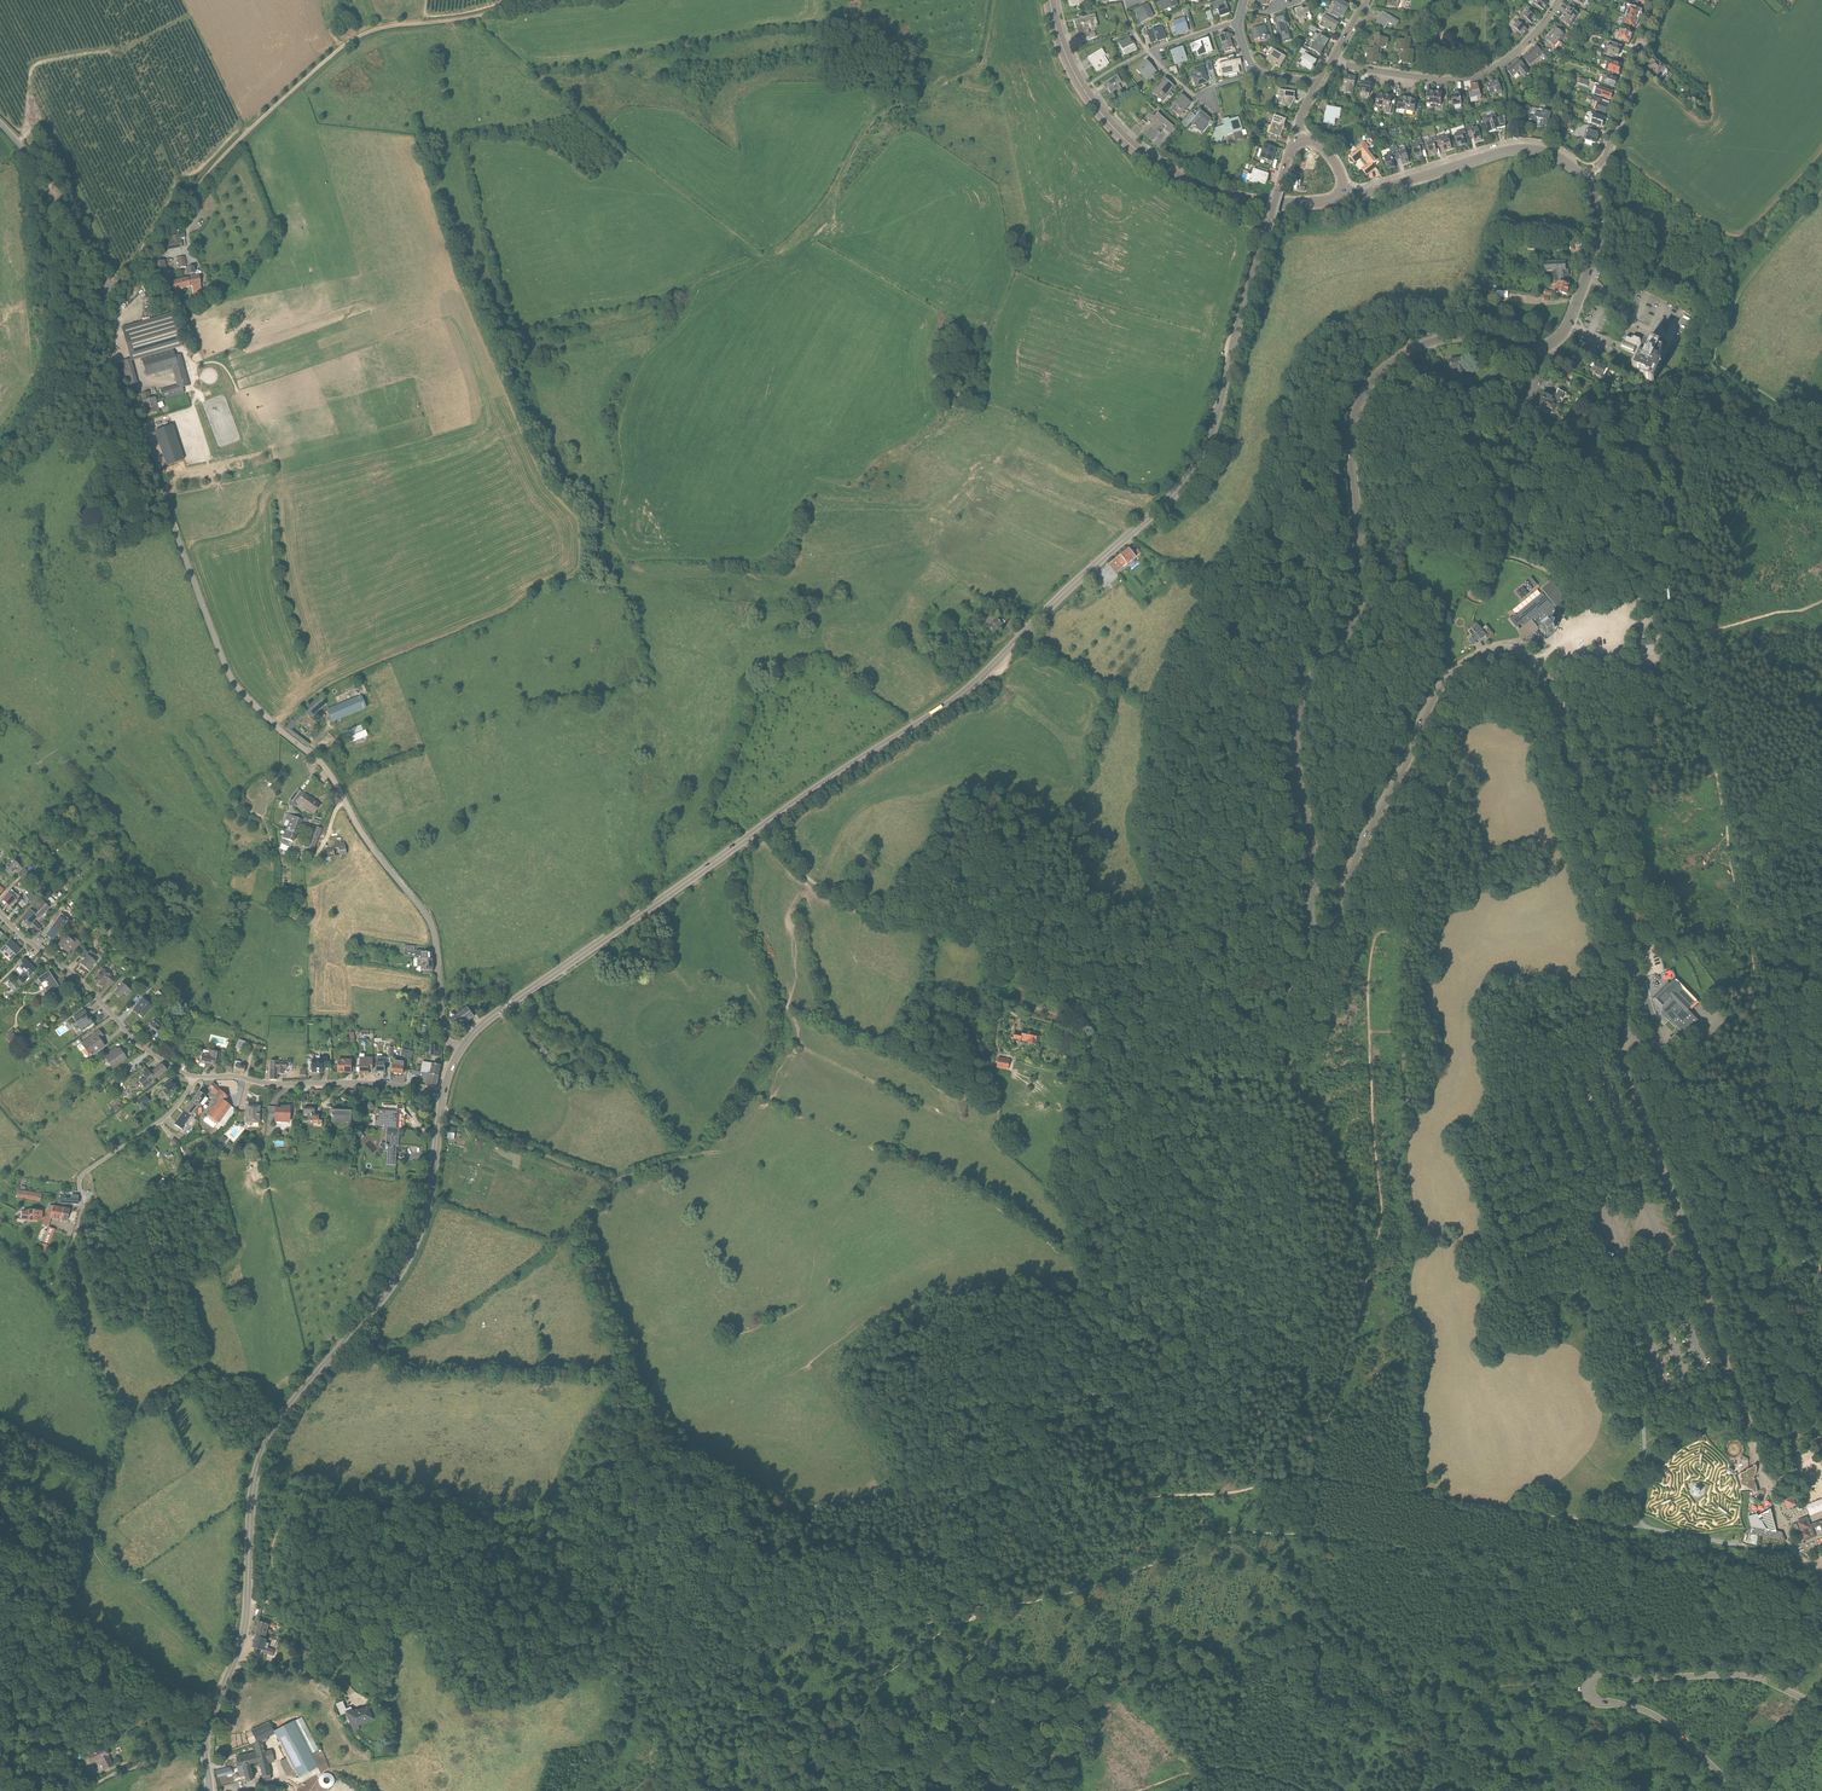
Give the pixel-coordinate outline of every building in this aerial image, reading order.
[(1224,2),(1224,0),(1216,3),(1220,16),(1228,13),(1225,4),(1226,4),(1225,2),(1224,2)] [(1327,13),(1332,16),(1332,15),(1338,18),(1341,14),(1343,16),(1349,6),(1338,0),(1335,0),(1333,4),(1332,3),(1327,13)] [(1544,10),(1547,4),(1542,1),(1542,0),(1535,0),(1533,4),(1544,10)] [(1626,16),(1638,20),(1640,15),(1639,15),(1640,11),(1633,9),(1634,4),(1627,1),(1626,6),(1629,7),(1626,16)] [(1153,16),(1147,5),(1142,7),(1139,9),(1134,11),(1137,16),(1136,16),(1136,17),(1137,17),(1139,20),(1147,16),(1148,19),(1153,16)] [(1310,12),(1308,7),(1304,9),(1303,7),(1295,10),(1300,24),(1305,22),(1304,20),(1307,19),(1305,14),(1310,12)] [(1564,13),(1574,20),(1578,13),(1569,8),(1567,10),(1566,9),(1564,13)] [(1519,17),(1525,22),(1527,20),(1532,24),(1537,19),(1528,11),(1525,14),(1524,13),(1519,17)] [(1332,16),(1327,13),(1325,12),(1323,15),(1325,17),(1323,21),(1322,20),(1319,25),(1323,28),(1324,27),(1333,32),(1338,24),(1330,19),(1332,16)] [(1399,21),(1383,12),(1382,16),(1381,15),(1375,26),(1376,26),(1373,30),(1380,31),(1382,29),(1383,30),(1388,22),(1396,26),(1399,21)] [(1562,19),(1560,21),(1569,27),(1574,20),(1564,13),(1561,18),(1562,19)] [(1074,20),(1079,37),(1080,42),(1096,38),(1094,32),(1090,34),(1088,29),(1096,27),(1096,26),(1098,25),(1095,14),(1074,20)] [(1292,40),(1285,15),(1275,18),(1277,25),(1271,27),(1274,38),(1283,35),(1285,42),(1292,40)] [(1623,24),(1629,26),(1634,28),(1635,25),(1636,25),(1638,20),(1626,16),(1623,24)] [(1513,27),(1522,35),(1527,30),(1522,25),(1525,22),(1519,17),(1515,22),(1517,23),(1513,27)] [(1173,23),(1177,35),(1188,31),(1184,19),(1173,23)] [(1271,31),(1269,24),(1264,25),(1265,27),(1252,30),(1252,31),(1255,39),(1268,35),(1267,32),(1271,31)] [(1146,27),(1142,29),(1145,37),(1148,36),(1151,43),(1156,42),(1157,42),(1157,41),(1165,38),(1162,28),(1147,32),(1146,27)] [(1550,33),(1559,41),(1564,35),(1556,28),(1554,30),(1553,29),(1550,33)] [(1618,39),(1623,41),(1629,43),(1630,39),(1632,38),(1633,36),(1632,35),(1632,34),(1626,32),(1621,30),(1618,39)] [(1224,33),(1219,35),(1223,48),(1228,46),(1228,49),(1233,47),(1230,39),(1229,40),(1228,38),(1230,37),(1228,32),(1224,33)] [(1547,41),(1545,44),(1551,49),(1553,46),(1554,47),(1559,41),(1550,33),(1546,37),(1547,38),(1545,40),(1547,41)] [(1311,39),(1311,40),(1324,47),(1328,41),(1318,34),(1317,35),(1315,34),(1314,35),(1311,39)] [(1374,47),(1379,48),(1384,48),(1384,44),(1387,44),(1388,39),(1380,38),(1381,35),(1375,34),(1374,42),(1371,42),(1371,47),(1374,47)] [(1133,45),(1129,38),(1119,43),(1125,55),(1137,49),(1134,44),(1133,45)] [(1404,51),(1409,52),(1411,39),(1406,38),(1405,41),(1397,40),(1396,50),(1404,51)] [(1193,44),(1190,45),(1193,51),(1196,50),(1197,53),(1202,51),(1203,54),(1212,51),(1208,39),(1202,41),(1203,41),(1200,42),(1199,42),(1194,44),(1193,43),(1193,44)] [(1309,44),(1313,46),(1311,49),(1320,54),(1321,54),(1320,54),(1324,47),(1311,40),(1309,44)] [(1621,47),(1616,45),(1608,43),(1607,47),(1606,47),(1604,54),(1611,56),(1612,54),(1618,56),(1620,52),(1620,51),(1621,49),(1621,48),(1621,47)] [(1546,61),(1551,56),(1542,47),(1539,50),(1536,46),(1523,57),(1530,66),(1542,56),(1546,61)] [(1170,52),(1174,63),(1179,62),(1179,63),(1187,61),(1182,47),(1178,49),(1178,50),(1176,50),(1175,50),(1170,52)] [(1378,55),(1379,48),(1374,47),(1373,50),(1369,49),(1368,59),(1372,60),(1372,63),(1377,64),(1377,60),(1381,61),(1381,56),(1378,55)] [(1267,60),(1280,67),(1286,57),(1271,48),(1267,55),(1269,56),(1267,60)] [(1309,52),(1302,48),(1300,52),(1304,55),(1302,59),(1300,58),(1298,62),(1311,70),(1316,61),(1307,56),(1309,52)] [(1603,51),(1594,48),(1592,53),(1601,56),(1603,51)] [(1088,58),(1091,64),(1093,63),(1097,71),(1096,72),(1107,65),(1104,60),(1102,57),(1106,55),(1102,49),(1088,58)] [(1409,52),(1404,51),(1403,56),(1400,55),(1400,60),(1403,61),(1402,63),(1412,64),(1414,52),(1409,52)] [(1666,68),(1659,62),(1654,58),(1654,59),(1653,59),(1650,61),(1651,62),(1650,63),(1652,64),(1649,67),(1658,76),(1660,74),(1661,75),(1659,77),(1665,82),(1672,74),(1667,69),(1666,68)] [(1219,63),(1222,76),(1229,74),(1229,77),(1238,76),(1237,73),(1240,72),(1238,63),(1241,62),(1240,59),(1232,60),(1232,59),(1229,59),(1229,61),(1228,61),(1226,61),(1219,63)] [(1524,66),(1519,60),(1507,71),(1512,77),(1519,70),(1524,76),(1529,73),(1524,67),(1524,66)] [(1146,61),(1137,70),(1140,74),(1143,71),(1149,78),(1156,72),(1152,67),(1152,68),(1149,65),(1150,65),(1146,61)] [(1607,71),(1609,72),(1609,74),(1616,76),(1617,73),(1619,74),(1619,73),(1620,73),(1621,70),(1620,69),(1622,66),(1616,64),(1610,62),(1608,61),(1605,70),(1607,71)] [(1174,74),(1178,73),(1176,66),(1169,68),(1171,72),(1173,71),(1174,74)] [(1203,68),(1194,71),(1197,78),(1194,79),(1196,85),(1208,81),(1203,68)] [(1105,82),(1107,86),(1109,88),(1108,89),(1112,96),(1118,93),(1122,90),(1118,84),(1121,82),(1120,80),(1117,75),(1104,83),(1105,82)] [(1611,77),(1608,77),(1604,75),(1601,82),(1606,84),(1609,85),(1615,87),(1617,79),(1611,77)] [(1350,78),(1345,77),(1343,85),(1348,86),(1346,92),(1352,93),(1353,87),(1354,87),(1356,78),(1350,77),(1350,78)] [(1173,88),(1164,80),(1157,88),(1156,87),(1152,92),(1159,98),(1161,95),(1164,98),(1173,88)] [(1490,83),(1486,84),(1491,96),(1502,91),(1498,80),(1494,81),(1490,83)] [(1372,84),(1362,82),(1360,92),(1370,94),(1372,84)] [(1477,98),(1481,98),(1478,83),(1471,85),(1472,89),(1468,90),(1470,98),(1477,97),(1477,98)] [(1596,94),(1610,99),(1613,92),(1601,88),(1598,87),(1596,94)] [(1294,93),(1280,91),(1279,96),(1284,97),(1283,104),(1289,108),(1295,99),(1294,98),(1294,93)] [(1430,107),(1433,107),(1435,91),(1434,91),(1434,92),(1428,91),(1427,104),(1430,104),(1430,107)] [(1435,91),(1433,107),(1437,108),(1437,105),(1441,105),(1442,92),(1435,92),(1435,91)] [(1455,94),(1451,94),(1453,106),(1462,105),(1460,92),(1454,92),(1455,94)] [(1379,109),(1382,110),(1385,94),(1384,94),(1378,93),(1376,106),(1379,106),(1379,109)] [(1386,94),(1385,94),(1382,110),(1385,110),(1385,113),(1390,114),(1391,109),(1393,110),(1395,100),(1391,99),(1392,96),(1385,95),(1386,94)] [(1186,99),(1181,95),(1171,108),(1176,112),(1186,99)] [(1602,104),(1601,103),(1603,99),(1594,96),(1592,101),(1600,103),(1597,110),(1600,111),(1606,113),(1608,106),(1602,104)] [(1397,109),(1406,111),(1408,98),(1403,97),(1403,98),(1400,98),(1397,109)] [(1408,98),(1406,111),(1414,113),(1416,101),(1413,100),(1414,99),(1408,98)] [(1183,112),(1191,103),(1186,99),(1176,112),(1177,113),(1180,110),(1183,112)] [(1325,114),(1324,123),(1334,124),(1335,118),(1339,118),(1341,109),(1327,107),(1326,115),(1325,114)] [(1540,108),(1539,110),(1533,108),(1532,112),(1530,111),(1528,119),(1536,121),(1537,118),(1541,119),(1539,127),(1543,128),(1544,125),(1550,127),(1551,121),(1549,120),(1551,111),(1540,108)] [(1186,117),(1180,125),(1186,129),(1191,123),(1199,129),(1201,126),(1204,128),(1211,120),(1210,119),(1200,112),(1200,111),(1191,121),(1186,117)] [(1148,132),(1146,135),(1152,140),(1151,141),(1152,142),(1156,137),(1159,133),(1163,128),(1161,127),(1163,125),(1166,127),(1164,129),(1168,133),(1173,127),(1157,113),(1154,117),(1153,116),(1147,123),(1142,119),(1140,121),(1136,125),(1137,125),(1146,133),(1147,131),(1148,132)] [(1505,116),(1497,119),(1495,114),(1483,118),(1484,122),(1486,128),(1487,127),(1489,133),(1496,131),(1495,130),(1499,129),(1505,127),(1505,116)] [(1588,122),(1591,123),(1596,125),(1601,127),(1602,126),(1603,127),(1604,123),(1603,122),(1604,118),(1593,115),(1590,114),(1588,122)] [(1269,133),(1280,137),(1286,119),(1275,115),(1269,133)] [(1225,128),(1221,129),(1224,137),(1228,135),(1227,135),(1242,130),(1238,118),(1228,121),(1228,119),(1223,121),(1225,128)] [(1470,137),(1473,136),(1475,142),(1482,139),(1480,134),(1478,126),(1474,127),(1474,125),(1466,127),(1465,128),(1464,128),(1467,138),(1469,137),(1470,137)] [(1454,135),(1457,141),(1458,147),(1466,144),(1464,139),(1467,138),(1464,128),(1463,126),(1451,130),(1453,135),(1454,135)] [(1214,130),(1211,140),(1221,143),(1223,137),(1224,137),(1221,129),(1221,128),(1214,130)] [(1589,131),(1588,134),(1586,140),(1596,143),(1598,137),(1597,136),(1598,134),(1592,132),(1589,131)] [(1444,135),(1436,137),(1439,147),(1440,146),(1443,145),(1445,151),(1452,149),(1448,136),(1444,137),(1444,135)] [(1439,147),(1436,137),(1429,139),(1430,142),(1426,143),(1430,156),(1437,153),(1436,148),(1439,147)] [(1424,149),(1424,147),(1422,139),(1414,141),(1415,144),(1412,145),(1416,158),(1423,156),(1421,150),(1424,149)] [(1355,148),(1357,150),(1353,154),(1352,153),(1351,154),(1352,154),(1350,156),(1351,157),(1350,160),(1350,161),(1351,162),(1353,162),(1354,162),(1355,163),(1362,157),(1368,164),(1362,169),(1367,175),(1373,170),(1372,168),(1374,166),(1375,165),(1375,164),(1374,163),(1376,161),(1373,156),(1367,149),(1369,147),(1364,141),(1355,148)] [(1272,161),(1276,148),(1264,144),(1260,157),(1272,161)] [(1397,146),(1393,147),(1397,160),(1398,160),(1401,159),(1402,165),(1409,162),(1408,157),(1405,150),(1402,151),(1401,148),(1398,149),(1397,146)] [(1393,161),(1396,160),(1397,160),(1393,147),(1389,148),(1389,149),(1381,151),(1383,157),(1384,157),(1388,169),(1395,167),(1393,161)] [(1263,172),(1254,169),(1251,175),(1250,175),(1249,181),(1258,184),(1258,182),(1260,183),(1266,184),(1269,174),(1263,172)] [(1298,175),(1295,174),(1292,190),(1305,192),(1306,188),(1300,187),(1299,186),(1299,183),(1301,175),(1298,175)] [(182,247),(180,239),(185,238),(184,231),(177,232),(178,235),(172,236),(173,240),(166,241),(162,245),(163,251),(182,247)] [(1542,250),(1543,241),(1523,240),(1523,249),(1542,250)] [(179,268),(186,267),(185,263),(184,257),(177,258),(179,268)] [(157,269),(162,291),(173,289),(173,291),(190,287),(190,286),(192,286),(193,295),(202,294),(199,275),(188,277),(188,278),(171,281),(167,282),(165,267),(163,261),(156,263),(157,269)] [(1555,282),(1569,285),(1568,273),(1566,273),(1565,262),(1544,263),(1544,272),(1553,271),(1553,276),(1552,276),(1552,282),(1555,282)] [(194,267),(186,268),(187,275),(196,273),(194,267)] [(1555,291),(1561,293),(1567,294),(1569,285),(1555,282),(1554,285),(1557,285),(1555,291)] [(1479,287),(1479,290),(1478,296),(1484,296),(1485,294),(1487,294),(1487,295),(1496,296),(1496,289),(1479,287)] [(141,358),(173,348),(182,346),(182,345),(190,356),(194,353),(184,338),(181,341),(173,313),(154,319),(121,328),(124,338),(130,359),(131,359),(131,361),(141,358)] [(1650,344),(1646,342),(1645,344),(1640,343),(1641,341),(1641,340),(1640,339),(1634,336),(1632,337),(1631,338),(1627,337),(1626,339),(1624,343),(1623,343),(1623,344),(1622,346),(1621,348),(1621,349),(1632,353),(1639,357),(1634,369),(1642,373),(1640,377),(1646,379),(1653,382),(1657,373),(1661,365),(1657,363),(1657,362),(1663,350),(1660,349),(1661,346),(1655,344),(1651,341),(1650,344)] [(175,355),(173,348),(141,358),(147,376),(154,374),(156,379),(174,374),(177,385),(161,390),(164,399),(184,393),(183,387),(190,385),(181,354),(175,355)] [(131,359),(130,359),(127,360),(121,362),(128,385),(130,384),(137,383),(131,361),(131,359)] [(1449,361),(1451,370),(1456,369),(1456,372),(1458,372),(1459,378),(1464,377),(1462,368),(1461,359),(1449,361)] [(1595,374),(1602,377),(1604,377),(1609,368),(1606,367),(1606,368),(1595,363),(1592,371),(1596,372),(1595,374)] [(1550,397),(1548,396),(1543,393),(1541,398),(1550,402),(1555,404),(1558,405),(1561,399),(1562,399),(1563,398),(1562,398),(1565,393),(1559,390),(1555,397),(1554,396),(1555,395),(1550,392),(1549,395),(1550,395),(1550,397)] [(156,399),(155,398),(151,399),(149,392),(141,394),(143,401),(143,402),(144,402),(145,408),(147,415),(159,411),(156,399)] [(1536,395),(1529,408),(1542,413),(1543,411),(1545,407),(1546,407),(1552,410),(1555,404),(1550,402),(1541,398),(1536,395)] [(172,427),(154,433),(166,468),(184,462),(172,427)] [(1109,564),(1116,573),(1123,568),(1127,564),(1127,565),(1136,557),(1140,553),(1136,548),(1131,551),(1128,548),(1120,555),(1109,564)] [(1547,585),(1542,590),(1543,591),(1540,593),(1541,594),(1520,611),(1516,614),(1515,613),(1514,613),(1515,615),(1511,619),(1510,620),(1514,624),(1517,628),(1518,629),(1519,631),(1521,638),(1521,641),(1523,641),(1525,639),(1531,634),(1537,629),(1536,628),(1556,612),(1557,613),(1551,605),(1553,603),(1554,603),(1557,607),(1566,599),(1552,581),(1547,585)] [(1002,624),(992,614),(984,622),(988,626),(990,629),(990,631),(992,633),(993,633),(1002,624)] [(1476,634),(1468,640),(1473,647),(1487,636),(1489,638),(1494,634),(1490,629),(1486,625),(1482,629),(1478,624),(1472,629),(1476,634)] [(1554,627),(1552,624),(1545,630),(1547,633),(1554,627)] [(963,637),(966,640),(970,645),(975,640),(968,632),(963,637)] [(1636,648),(1654,645),(1653,639),(1635,642),(1636,648)] [(366,709),(361,696),(327,710),(333,723),(366,709)] [(303,711),(297,716),(302,720),(307,715),(310,718),(315,713),(309,706),(303,711)] [(298,721),(293,717),(286,726),(291,730),(298,721)] [(345,732),(350,744),(368,736),(363,724),(345,732)] [(310,784),(307,789),(313,793),(316,789),(310,784)] [(302,792),(298,789),(290,799),(294,802),(302,792)] [(304,794),(303,793),(298,799),(296,802),(296,803),(298,804),(299,805),(305,810),(307,808),(313,813),(320,805),(310,797),(309,798),(304,794)] [(233,805),(237,809),(239,806),(243,802),(246,799),(241,795),(233,805)] [(303,820),(288,814),(285,820),(289,821),(286,830),(297,834),(302,822),(303,820)] [(304,822),(304,823),(300,832),(309,835),(313,826),(304,822)] [(305,848),(307,848),(313,850),(321,829),(313,826),(309,835),(310,836),(305,848)] [(286,830),(278,848),(287,851),(289,846),(292,847),(294,843),(297,834),(286,830)] [(335,848),(338,847),(339,855),(346,854),(344,842),(342,843),(341,837),(336,838),(337,844),(334,844),(335,848)] [(13,859),(8,864),(3,869),(11,876),(17,870),(19,872),(22,868),(13,859)] [(31,866),(26,870),(25,869),(19,875),(22,879),(29,873),(33,869),(31,866)] [(13,904),(17,900),(19,896),(12,890),(9,893),(2,900),(9,906),(12,902),(13,904)] [(33,914),(37,917),(38,918),(49,907),(55,901),(50,897),(44,902),(37,910),(33,914)] [(33,907),(22,919),(29,926),(30,924),(33,927),(36,923),(34,921),(37,917),(33,914),(37,910),(44,902),(41,904),(36,899),(30,904),(33,907)] [(59,917),(47,935),(53,939),(56,934),(57,934),(66,922),(59,917)] [(36,923),(33,927),(38,932),(41,928),(36,923)] [(66,936),(62,940),(58,945),(67,953),(72,947),(75,950),(81,943),(74,938),(73,940),(67,935),(66,936)] [(1,951),(10,961),(20,950),(11,941),(1,951)] [(425,959),(432,959),(432,952),(422,953),(422,950),(416,950),(416,952),(414,952),(415,946),(405,945),(404,951),(404,955),(409,956),(416,958),(417,958),(422,959),(425,959)] [(85,950),(83,952),(79,956),(84,960),(80,964),(89,970),(96,962),(93,959),(96,955),(90,950),(88,953),(85,950)] [(421,971),(426,970),(426,974),(432,975),(433,970),(432,959),(425,959),(422,959),(417,958),(417,966),(421,966),(421,971)] [(23,983),(32,974),(36,969),(25,959),(18,967),(23,972),(17,978),(23,983)] [(104,969),(99,974),(95,979),(102,985),(106,981),(112,986),(117,980),(112,975),(104,969)] [(49,971),(38,979),(41,984),(46,981),(49,986),(45,989),(48,994),(59,986),(59,987),(66,982),(63,977),(56,981),(52,976),(49,971)] [(1670,984),(1668,982),(1654,994),(1650,998),(1662,1010),(1660,1012),(1664,1016),(1668,1020),(1670,1019),(1684,1034),(1686,1032),(1698,1021),(1696,1019),(1697,1018),(1690,1011),(1699,1003),(1676,978),(1670,984)] [(132,992),(122,983),(114,993),(119,998),(124,992),(128,996),(132,992)] [(145,986),(142,989),(142,988),(137,994),(140,997),(145,991),(147,988),(145,986)] [(143,998),(141,1000),(137,1005),(139,1007),(135,1011),(143,1017),(152,1006),(143,998)] [(467,1007),(461,1011),(461,1012),(467,1021),(474,1016),(470,1011),(467,1007)] [(84,1010),(73,1017),(83,1031),(94,1024),(91,1019),(89,1019),(86,1015),(88,1014),(84,1010)] [(449,1014),(452,1019),(450,1020),(457,1029),(462,1025),(467,1021),(461,1012),(461,1011),(456,1015),(455,1016),(453,1012),(449,1014)] [(161,1027),(159,1025),(161,1023),(157,1019),(155,1022),(154,1021),(151,1025),(147,1030),(154,1036),(161,1027)] [(9,1038),(8,1039),(13,1045),(21,1038),(18,1035),(21,1031),(18,1028),(14,1031),(13,1028),(7,1033),(9,1035),(8,1036),(10,1038),(9,1038)] [(1014,1032),(1013,1039),(1021,1040),(1021,1038),(1028,1040),(1028,1043),(1036,1045),(1037,1041),(1036,1041),(1037,1034),(1022,1030),(1022,1034),(1014,1032)] [(99,1031),(81,1044),(90,1056),(104,1046),(98,1039),(102,1036),(99,1031)] [(246,1041),(239,1039),(235,1048),(236,1048),(243,1050),(246,1041)] [(439,1045),(431,1045),(431,1056),(439,1056),(439,1045)] [(112,1068),(120,1062),(125,1059),(119,1050),(118,1050),(116,1046),(105,1054),(107,1056),(105,1057),(112,1068)] [(204,1067),(205,1065),(208,1066),(208,1064),(210,1065),(217,1067),(220,1052),(210,1050),(210,1049),(207,1048),(201,1052),(200,1055),(199,1055),(197,1056),(195,1064),(200,1065),(199,1066),(204,1067)] [(409,1058),(411,1050),(402,1049),(402,1056),(404,1056),(404,1058),(409,1058)] [(312,1072),(323,1072),(323,1068),(327,1068),(327,1054),(323,1054),(323,1056),(320,1056),(316,1056),(316,1059),(312,1058),(312,1072)] [(360,1057),(360,1066),(360,1073),(369,1073),(369,1069),(373,1069),(373,1057),(366,1057),(366,1056),(365,1056),(365,1054),(360,1054),(360,1057)] [(377,1061),(377,1065),(377,1071),(385,1071),(385,1062),(386,1058),(386,1056),(382,1056),(382,1054),(377,1054),(377,1056),(377,1061)] [(998,1057),(996,1068),(1008,1070),(1010,1059),(998,1057)] [(60,1064),(55,1058),(51,1061),(56,1066),(60,1064)] [(270,1061),(270,1074),(270,1080),(277,1080),(277,1074),(283,1074),(283,1069),(286,1069),(287,1066),(290,1066),(291,1059),(286,1059),(286,1062),(277,1062),(277,1061),(270,1061)] [(338,1059),(338,1066),(338,1072),(351,1072),(352,1059),(338,1059)] [(240,1062),(235,1061),(234,1065),(235,1065),(233,1071),(244,1073),(245,1066),(240,1065),(240,1062)] [(394,1061),(393,1067),(393,1073),(403,1074),(404,1062),(394,1061)] [(439,1076),(440,1065),(432,1064),(426,1062),(424,1070),(424,1073),(430,1074),(439,1076)] [(151,1073),(149,1070),(144,1073),(146,1076),(139,1081),(143,1087),(155,1079),(167,1070),(162,1064),(151,1073)] [(427,1079),(426,1086),(437,1088),(439,1076),(430,1074),(424,1073),(411,1070),(410,1076),(427,1079)] [(165,1089),(158,1095),(159,1096),(160,1096),(162,1098),(177,1088),(173,1083),(173,1082),(172,1080),(170,1081),(163,1086),(165,1089)] [(236,1110),(231,1106),(224,1101),(227,1097),(213,1083),(209,1087),(216,1094),(220,1098),(207,1115),(206,1116),(204,1114),(201,1118),(204,1120),(204,1121),(200,1125),(211,1133),(214,1128),(218,1131),(221,1126),(222,1126),(228,1117),(230,1118),(236,1110)] [(205,1100),(203,1099),(205,1096),(199,1092),(193,1101),(192,1102),(198,1106),(200,1103),(203,1104),(205,1100)] [(146,1095),(136,1102),(141,1109),(146,1106),(145,1104),(150,1101),(146,1095)] [(247,1101),(246,1123),(258,1123),(259,1102),(247,1101)] [(194,1112),(198,1106),(192,1102),(184,1112),(190,1116),(191,1116),(194,1112)] [(384,1104),(383,1109),(376,1109),(375,1125),(382,1125),(382,1127),(399,1128),(400,1111),(399,1111),(399,1109),(403,1109),(404,1104),(397,1104),(397,1105),(384,1104)] [(275,1122),(289,1123),(290,1107),(281,1107),(281,1109),(275,1109),(275,1122)] [(304,1107),(304,1114),(304,1116),(308,1116),(308,1120),(308,1123),(322,1123),(323,1120),(319,1120),(319,1114),(315,1114),(315,1108),(304,1107)] [(333,1123),(352,1124),(352,1109),(330,1108),(330,1114),(333,1114),(333,1123)] [(174,1124),(182,1130),(185,1126),(187,1127),(193,1118),(191,1116),(190,1116),(184,1112),(180,1118),(180,1117),(174,1124)] [(446,1136),(454,1137),(456,1128),(448,1126),(446,1136)] [(398,1136),(399,1128),(387,1128),(386,1135),(386,1143),(383,1143),(382,1142),(379,1145),(382,1149),(383,1152),(385,1151),(387,1151),(387,1165),(395,1165),(396,1151),(394,1151),(395,1146),(398,1146),(399,1136),(398,1136)] [(261,1156),(257,1156),(257,1152),(251,1152),(251,1156),(248,1156),(248,1162),(252,1162),(257,1162),(260,1161),(261,1156)] [(206,1163),(204,1156),(199,1157),(199,1158),(194,1160),(195,1164),(200,1162),(201,1164),(206,1163)] [(40,1202),(41,1199),(51,1200),(52,1195),(42,1193),(41,1194),(18,1190),(16,1198),(40,1202)] [(68,1204),(72,1204),(78,1204),(78,1199),(78,1196),(71,1195),(70,1199),(65,1198),(65,1195),(60,1195),(59,1198),(59,1203),(68,1204)] [(70,1209),(64,1208),(53,1205),(53,1206),(49,1205),(46,1216),(44,1216),(42,1225),(48,1226),(51,1217),(67,1221),(70,1209)] [(27,1210),(27,1211),(21,1211),(21,1219),(25,1220),(25,1221),(28,1221),(28,1220),(40,1221),(41,1220),(42,1211),(27,1210)] [(49,1227),(42,1243),(37,1257),(44,1259),(50,1246),(49,1245),(56,1229),(49,1227)] [(1747,1469),(1746,1470),(1746,1471),(1745,1472),(1743,1472),(1741,1473),(1740,1475),(1740,1477),(1740,1479),(1741,1479),(1741,1480),(1740,1481),(1740,1482),(1741,1485),(1743,1487),(1745,1487),(1746,1488),(1746,1489),(1747,1489),(1749,1490),(1752,1491),(1753,1492),(1754,1494),(1756,1494),(1757,1493),(1757,1491),(1757,1488),(1756,1485),(1754,1482),(1754,1481),(1754,1480),(1755,1480),(1755,1479),(1754,1478),(1754,1477),(1755,1476),(1756,1474),(1756,1471),(1757,1470),(1757,1469),(1757,1466),(1756,1465),(1755,1465),(1754,1465),(1753,1466),(1752,1467),(1750,1468),(1747,1469)] [(1796,1505),(1792,1497),(1788,1498),(1784,1500),(1784,1502),(1785,1502),(1787,1508),(1796,1505)] [(1758,1536),(1780,1540),(1786,1541),(1782,1532),(1775,1531),(1774,1527),(1770,1509),(1758,1516),(1757,1514),(1748,1516),(1751,1526),(1744,1533),(1751,1534),(1758,1536)] [(1810,1524),(1807,1516),(1799,1520),(1799,1521),(1799,1522),(1798,1522),(1801,1531),(1799,1531),(1802,1540),(1804,1539),(1805,1541),(1816,1537),(1812,1529),(1817,1527),(1820,1526),(1821,1531),(1821,1520),(1810,1524)] [(1757,1546),(1758,1536),(1751,1534),(1750,1545),(1756,1546),(1757,1546)] [(255,1635),(257,1635),(266,1638),(269,1627),(276,1629),(277,1624),(270,1622),(269,1624),(265,1623),(259,1621),(255,1635)] [(253,1647),(263,1650),(262,1652),(273,1656),(275,1650),(268,1647),(269,1644),(266,1643),(267,1639),(266,1638),(257,1635),(253,1647)] [(343,1702),(336,1704),(341,1715),(346,1713),(352,1710),(351,1707),(346,1709),(343,1702)] [(346,1713),(349,1722),(371,1712),(368,1705),(358,1710),(358,1709),(353,1711),(352,1710),(346,1713)] [(349,1722),(353,1731),(360,1728),(359,1726),(374,1719),(371,1712),(349,1722)] [(318,1750),(302,1717),(295,1721),(311,1753),(318,1750)] [(295,1721),(274,1731),(287,1758),(280,1761),(287,1774),(293,1771),(296,1779),(319,1768),(311,1753),(295,1721)] [(253,1744),(255,1751),(236,1756),(238,1767),(242,1766),(245,1781),(253,1779),(250,1764),(258,1762),(263,1781),(271,1779),(268,1764),(274,1762),(271,1750),(265,1751),(262,1743),(262,1740),(267,1738),(275,1734),(269,1722),(251,1731),(256,1742),(253,1744)] [(78,1743),(71,1746),(74,1754),(81,1751),(78,1743)] [(99,1760),(101,1764),(104,1770),(113,1765),(110,1760),(108,1755),(110,1754),(106,1746),(86,1755),(90,1764),(99,1760)] [(83,1757),(80,1751),(78,1752),(74,1754),(77,1760),(83,1757)] [(230,1767),(215,1770),(216,1778),(233,1774),(232,1769),(230,1769),(230,1767)] [(88,1773),(85,1768),(81,1769),(83,1775),(82,1776),(83,1780),(89,1777),(88,1773)] [(324,1786),(334,1786),(335,1774),(325,1774),(324,1786)] [(73,1783),(72,1784),(69,1779),(64,1775),(59,1778),(61,1780),(60,1781),(63,1785),(66,1790),(70,1788),(73,1790),(80,1790),(73,1783)]
